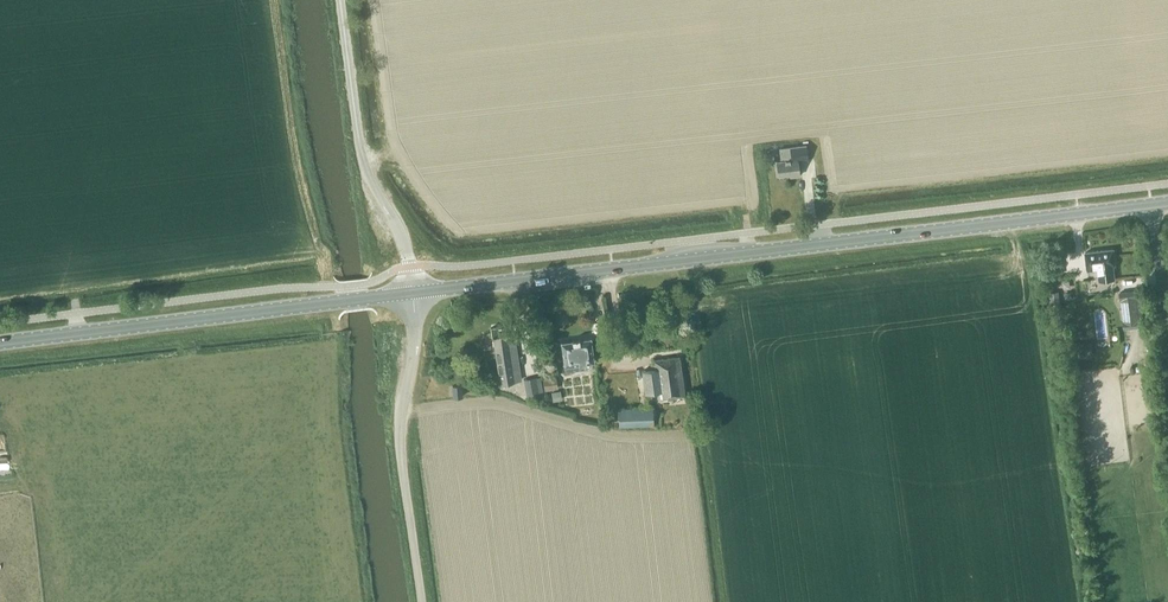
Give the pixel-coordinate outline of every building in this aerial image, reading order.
[(799,176),(797,161),(807,160),(806,144),(778,148),(780,161),(776,161),(778,176),(790,174),(790,177),(799,176)] [(1113,268),(1116,268),(1113,249),(1085,252),(1087,271),(1098,270),(1099,281),(1114,279),(1113,268)] [(1140,327),(1135,290),(1119,292),(1123,329),(1140,327)] [(1050,305),(1061,303),(1059,291),(1048,293),(1050,305)] [(500,383),(520,380),(514,340),(515,340),(513,324),(490,328),(493,343),(494,343),(500,383)] [(583,364),(593,362),(590,339),(579,340),(579,339),(572,340),(572,341),(561,343),(564,366),(565,372),(584,369),(583,364)] [(662,398),(684,395),(679,357),(653,360),(654,369),(642,371),(645,393),(661,391),(662,398)] [(543,378),(545,391),(558,389),(556,376),(543,378)] [(526,396),(538,394),(535,378),(524,379),(526,396)] [(453,397),(462,396),(460,385),(452,386),(453,397)] [(551,392),(553,401),(562,400),(560,390),(551,392)] [(619,426),(654,425),(653,408),(618,409),(619,426)]
